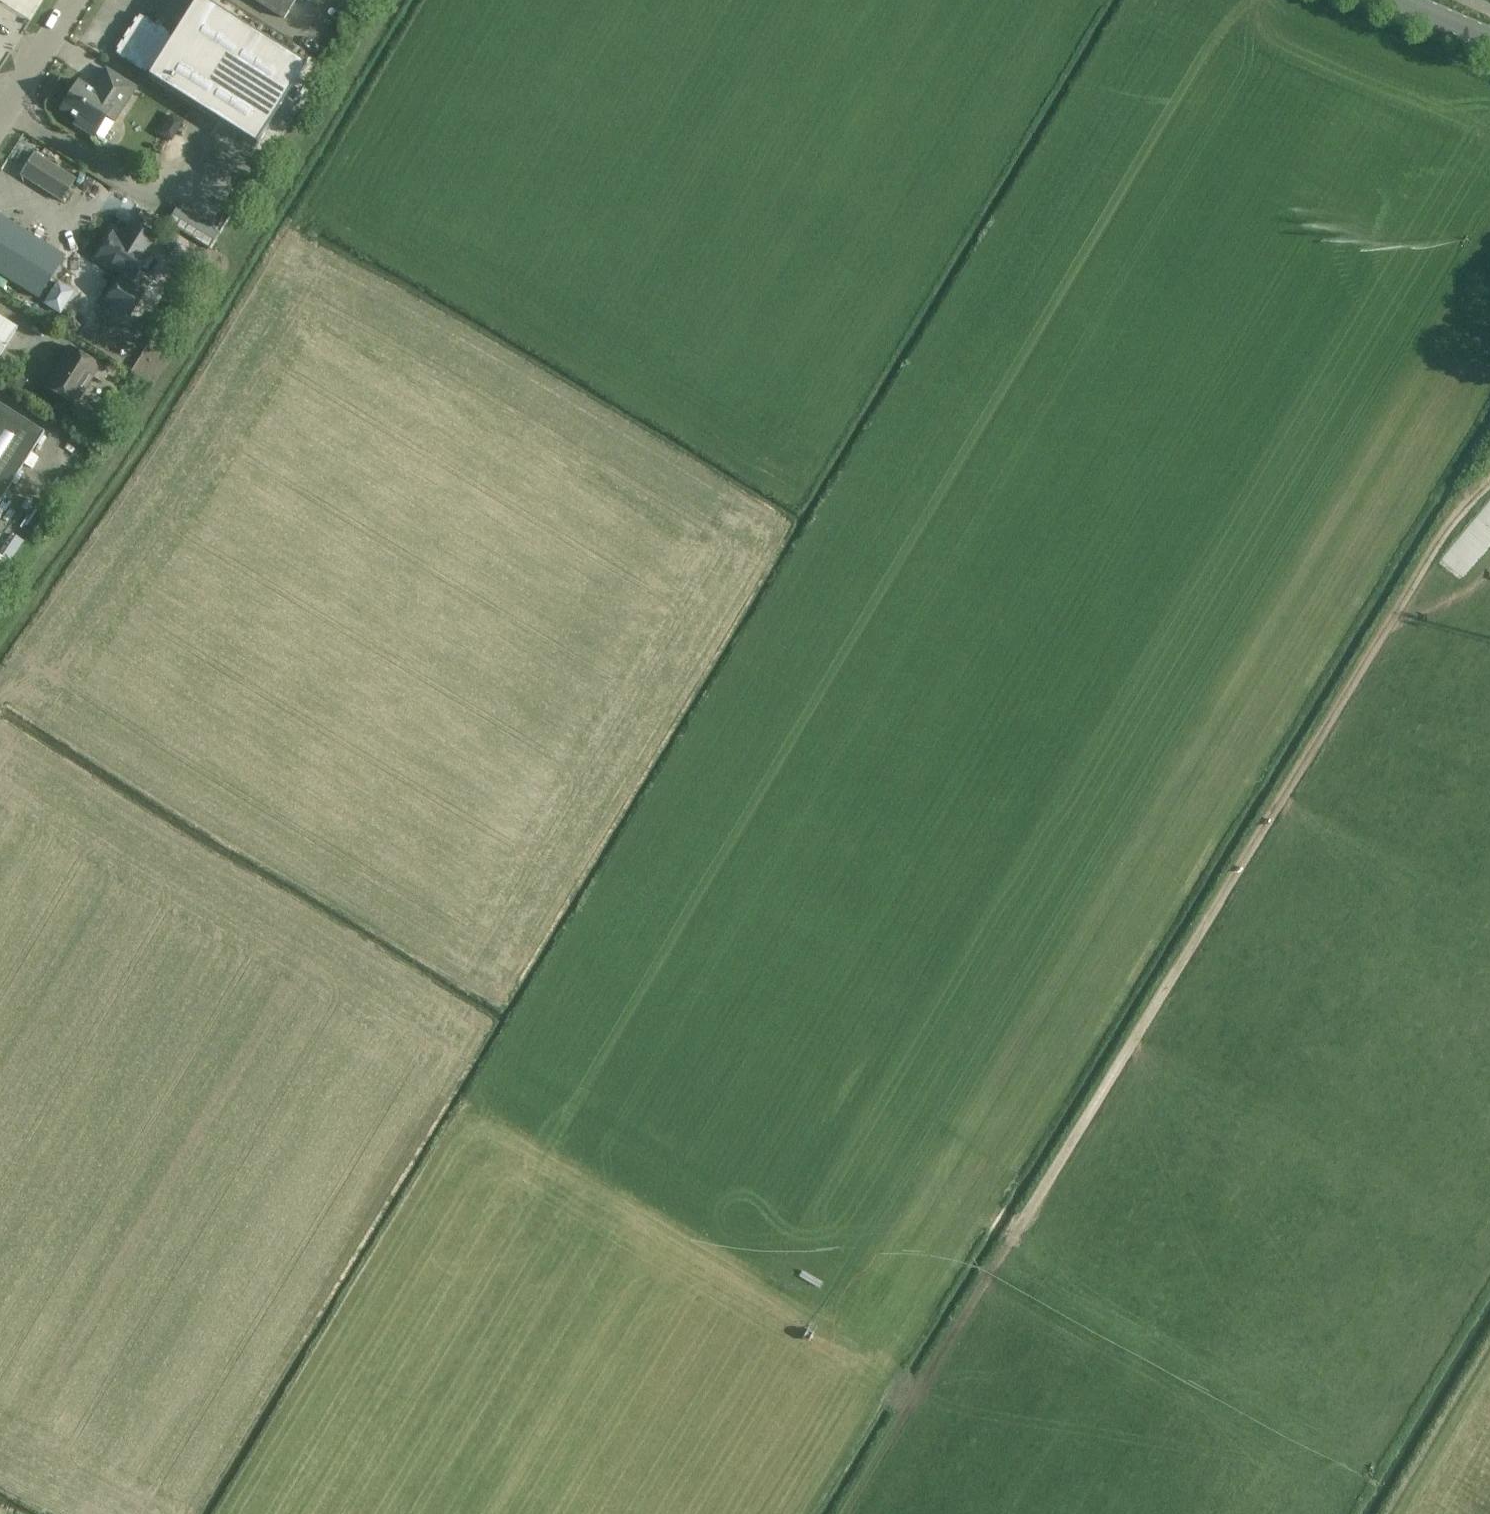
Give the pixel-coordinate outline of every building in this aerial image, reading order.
[(116,53),(146,72),(147,70),(150,73),(148,77),(165,87),(238,134),(288,54),(215,8),(202,0),(196,0),(172,39),(168,36),(169,35),(139,16),(116,53)] [(284,19),(296,0),(254,0),(284,19)] [(75,125),(92,136),(94,137),(106,116),(114,121),(136,88),(123,80),(106,69),(92,91),(78,82),(61,110),(78,120),(75,125)] [(171,114),(158,135),(171,143),(183,122),(171,114)] [(34,153),(20,175),(62,201),(76,180),(34,153)] [(12,224),(0,216),(0,275),(38,299),(64,257),(12,224)] [(171,216),(167,223),(187,235),(208,248),(212,241),(171,216)] [(133,280),(141,268),(147,272),(154,260),(148,256),(144,254),(155,236),(149,233),(133,222),(122,239),(112,234),(98,257),(133,280)] [(172,240),(164,252),(176,260),(184,248),(172,240)] [(104,301),(130,318),(147,292),(121,275),(104,301)] [(57,281),(43,304),(60,314),(74,291),(57,281)] [(17,328),(0,318),(0,356),(17,328)] [(45,386),(62,397),(74,405),(92,377),(102,383),(108,373),(73,350),(60,371),(56,369),(45,386)] [(43,433),(0,405),(0,501),(43,433)]
